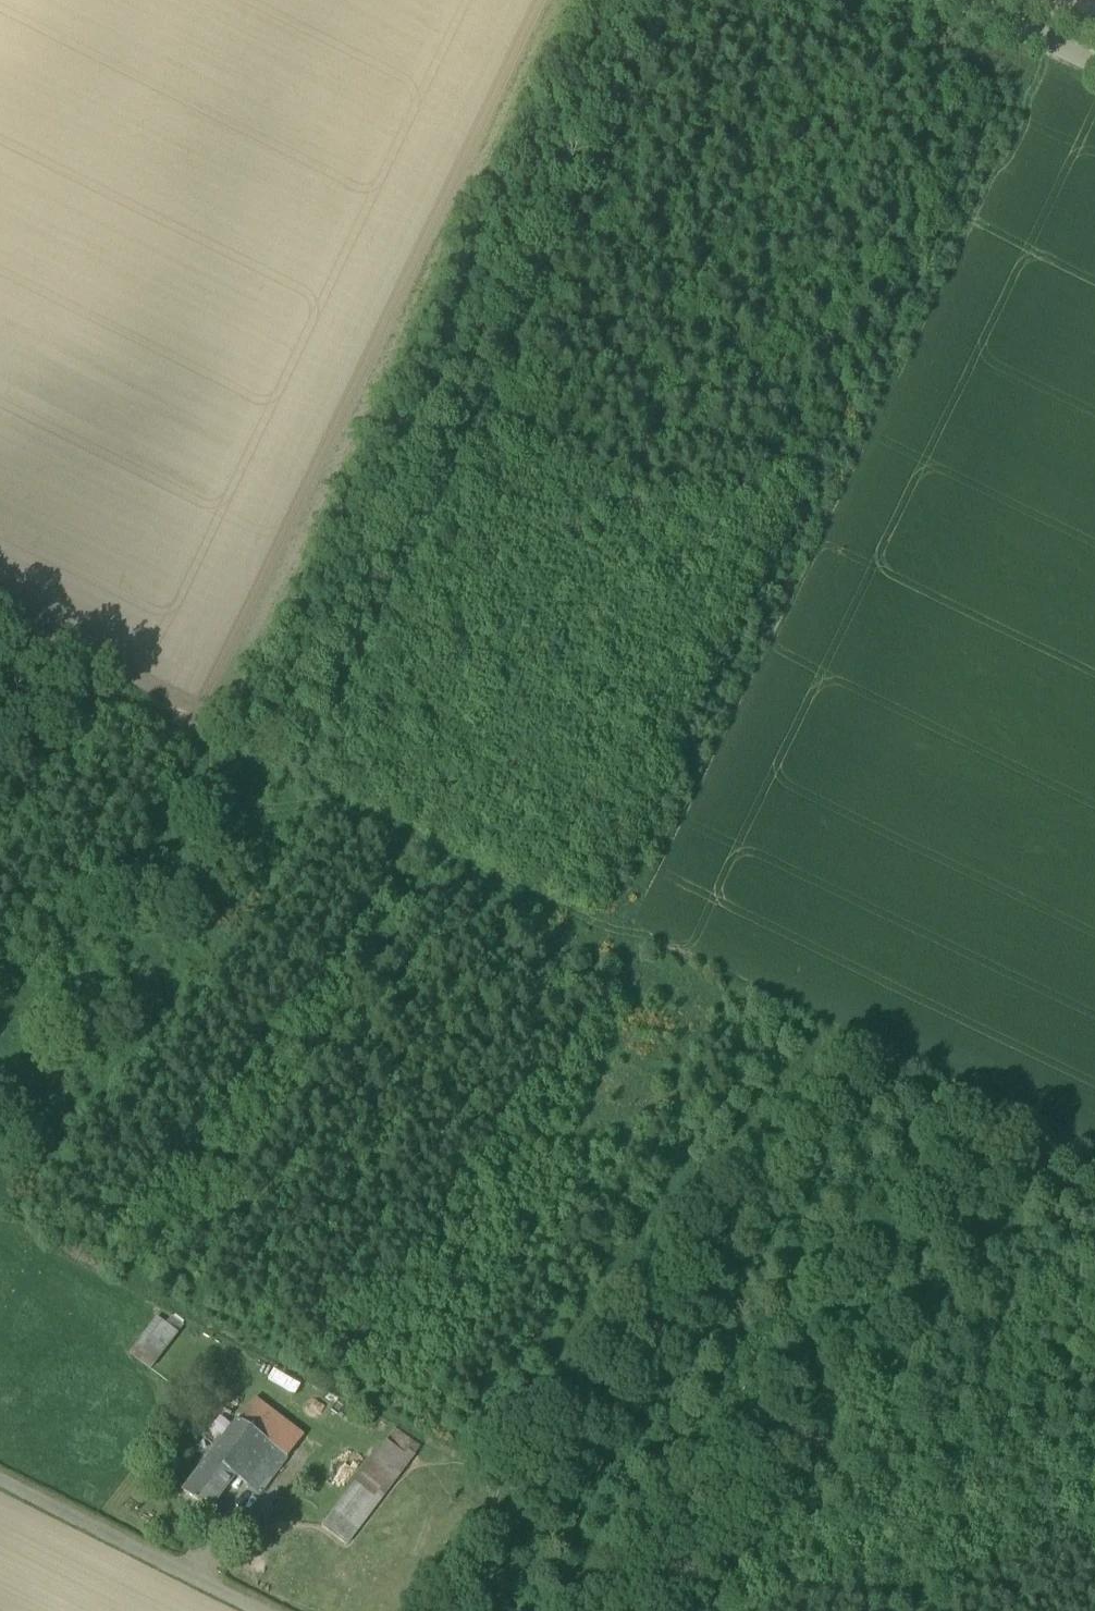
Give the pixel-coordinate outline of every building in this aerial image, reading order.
[(129,1352),(153,1369),(180,1330),(157,1313),(129,1352)] [(275,1450),(287,1459),(305,1437),(254,1399),(238,1419),(262,1438),(270,1443),(268,1445),(275,1450)] [(208,1510),(233,1476),(262,1438),(238,1419),(183,1491),(208,1510)] [(259,1496),(287,1459),(275,1450),(247,1487),(259,1496)] [(346,1546),(397,1477),(371,1458),(321,1527),(346,1546)]
